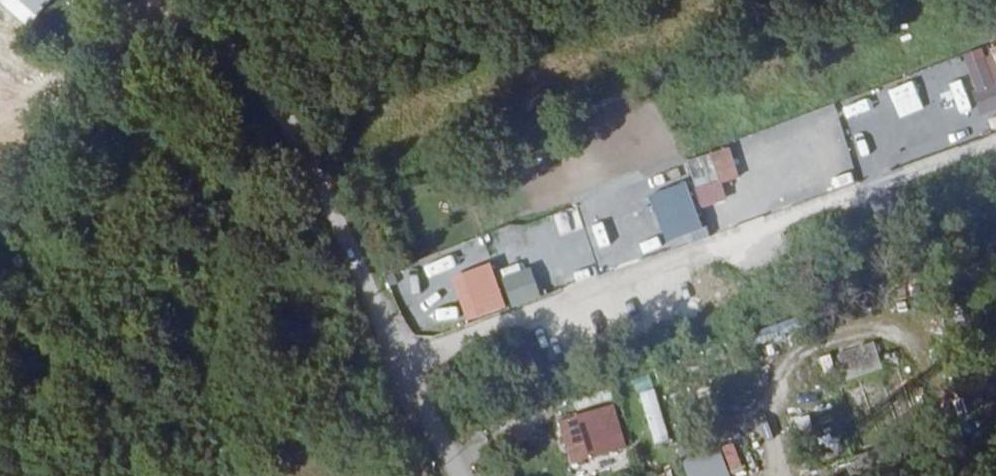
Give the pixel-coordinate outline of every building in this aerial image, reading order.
[(24,0),(44,21),(65,0),(24,0)] [(981,114),(995,109),(995,73),(995,46),(961,58),(981,114)] [(890,104),(917,96),(914,87),(887,94),(890,104)] [(694,208),(724,204),(721,182),(736,180),(732,151),(687,157),(694,208)] [(553,215),(557,234),(578,229),(573,210),(553,215)] [(520,224),(489,234),(497,259),(528,249),(520,224)] [(406,271),(417,300),(445,290),(434,260),(406,271)] [(449,278),(465,323),(506,308),(489,263),(449,278)] [(550,274),(506,288),(511,304),(555,289),(550,274)] [(433,330),(456,323),(452,311),(430,318),(433,330)] [(838,353),(848,381),(882,369),(872,341),(838,353)] [(640,392),(650,444),(666,441),(656,389),(640,392)] [(613,404),(556,421),(569,465),(626,448),(613,404)] [(681,457),(686,475),(728,475),(727,472),(741,469),(734,443),(681,457)]
